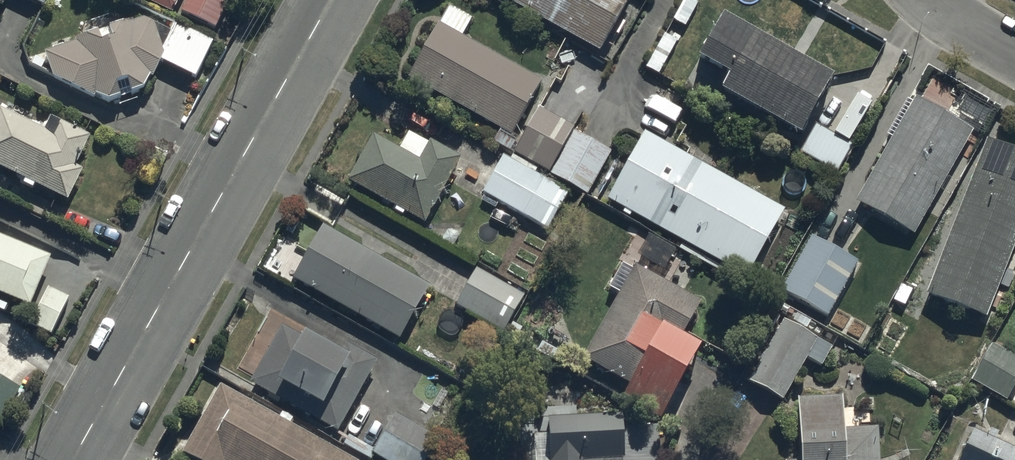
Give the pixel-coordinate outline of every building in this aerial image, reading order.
[(43,11),(49,0),(20,0),(43,11)] [(185,14),(215,28),(228,0),(191,0),(185,14)] [(600,49),(626,0),(509,0),(600,49)] [(799,130),(832,70),(721,8),(697,51),(728,68),(718,85),(799,130)] [(160,61),(195,79),(212,45),(150,13),(47,46),(55,72),(111,101),(145,90),(160,61)] [(408,75),(511,131),(541,79),(438,22),(408,75)] [(855,204),(913,236),(973,127),(915,95),(855,204)] [(511,151),(587,192),(611,147),(535,106),(511,151)] [(0,107),(0,164),(66,198),(97,139),(49,114),(41,128),(0,107)] [(850,144),(814,125),(801,153),(835,171),(850,144)] [(344,177),(424,220),(460,155),(428,138),(418,155),(370,129),(344,177)] [(605,195),(748,273),(784,207),(642,129),(605,195)] [(985,315),(1014,239),(1014,147),(988,136),(926,292),(985,315)] [(501,155),(481,192),(547,227),(566,190),(501,155)] [(291,275),(398,336),(428,284),(321,223),(291,275)] [(780,288),(827,315),(858,260),(811,233),(780,288)] [(30,301),(49,255),(0,235),(0,289),(30,301)] [(617,398),(658,420),(700,341),(683,332),(701,298),(634,263),(584,355),(628,378),(617,398)] [(473,266),(453,303),(504,331),(524,294),(473,266)] [(68,297),(46,285),(28,321),(50,332),(68,297)] [(780,314),(743,380),(781,402),(807,357),(820,365),(833,344),(780,314)] [(248,380),(338,430),(377,359),(346,341),(340,352),(283,319),(248,380)] [(1007,400),(1014,386),(1014,354),(994,342),(972,379),(1007,400)] [(20,387),(0,375),(0,419),(20,387)] [(218,381),(180,448),(201,459),(357,459),(218,381)] [(783,459),(879,459),(877,424),(843,426),(841,393),(796,395),(799,457),(783,458),(783,459)] [(662,424),(621,426),(620,411),(527,416),(529,459),(664,459),(662,424)] [(372,451),(387,459),(424,459),(437,437),(394,413),(372,451)] [(975,429),(961,459),(1014,459),(1014,447),(975,429)]
